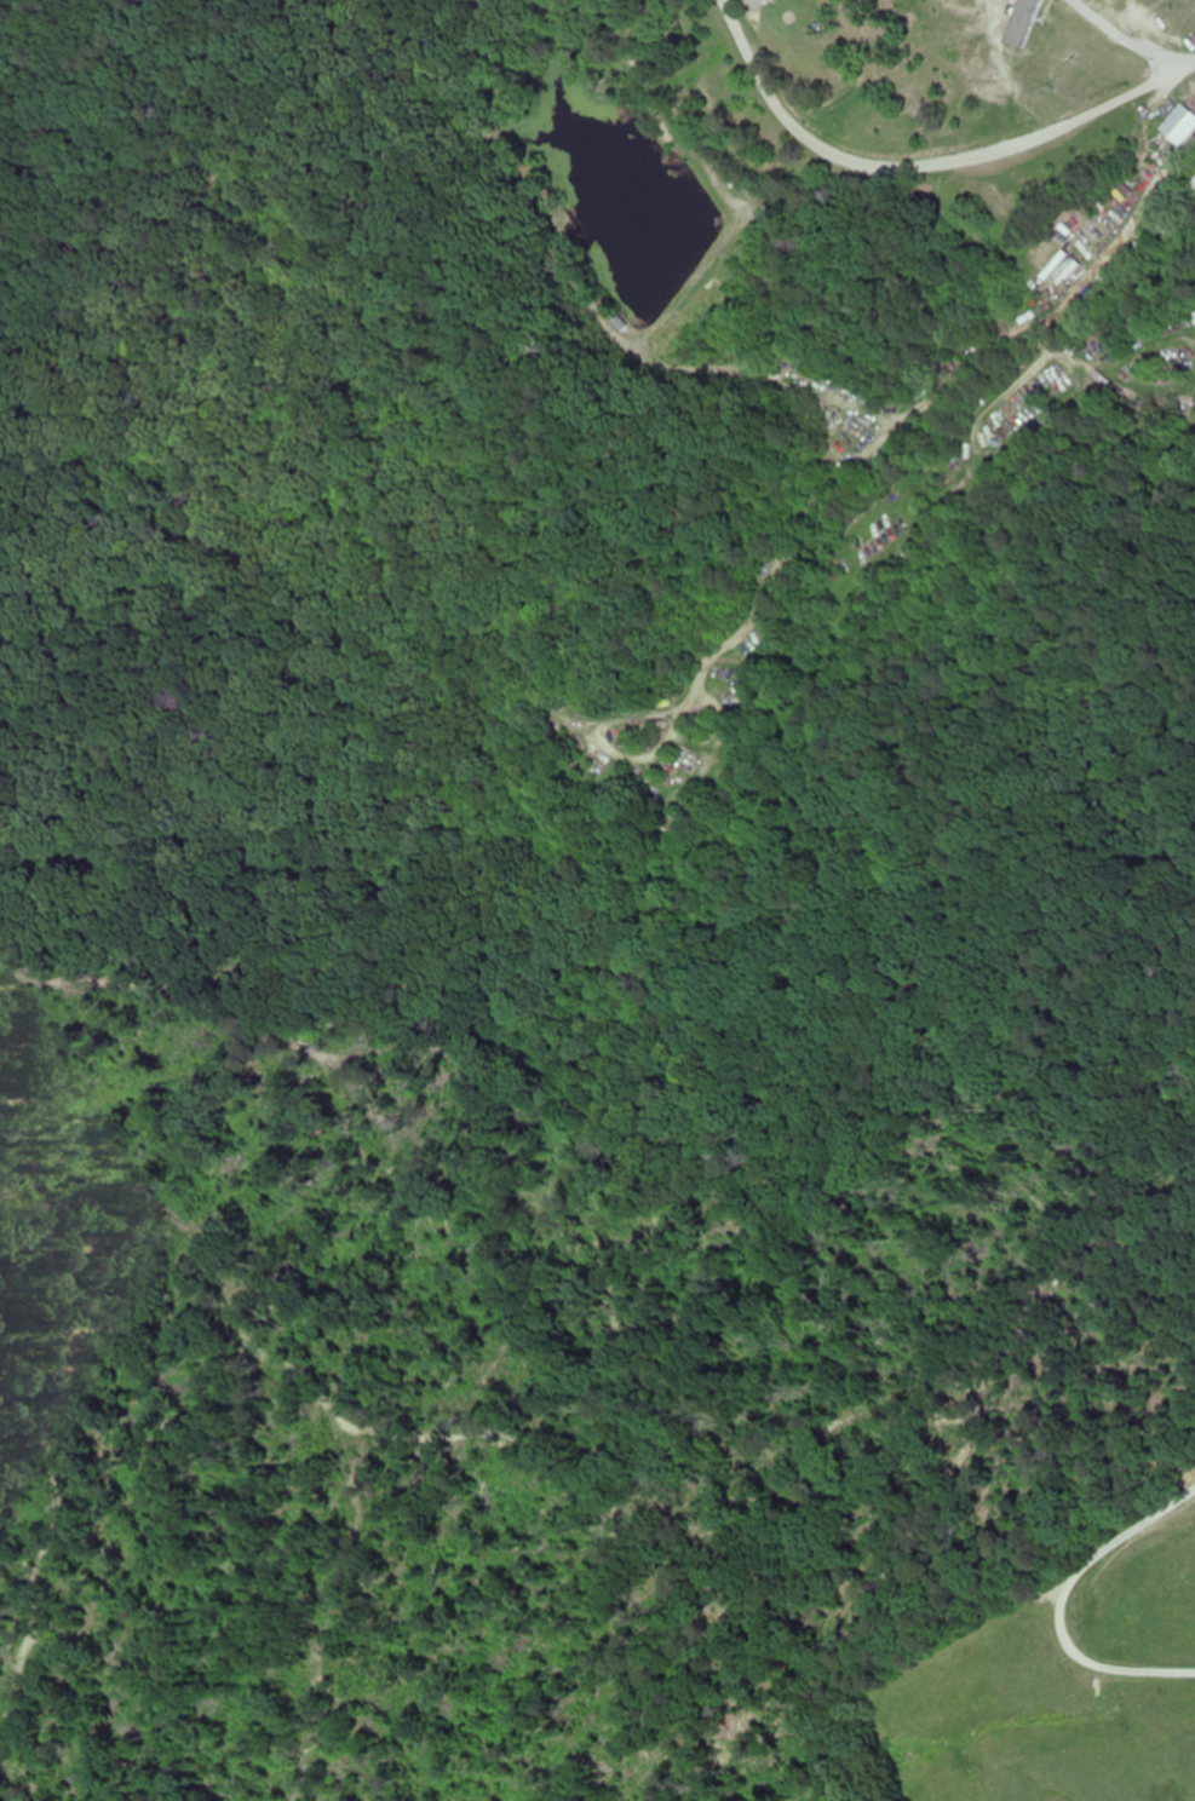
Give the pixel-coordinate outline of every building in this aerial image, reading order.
[(762,12),(786,1),(786,0),(756,0),(762,12)] [(1027,52),(1046,0),(1022,0),(1006,45),(1027,52)] [(1183,150),(1194,136),(1194,114),(1184,105),(1162,132),(1183,150)]
